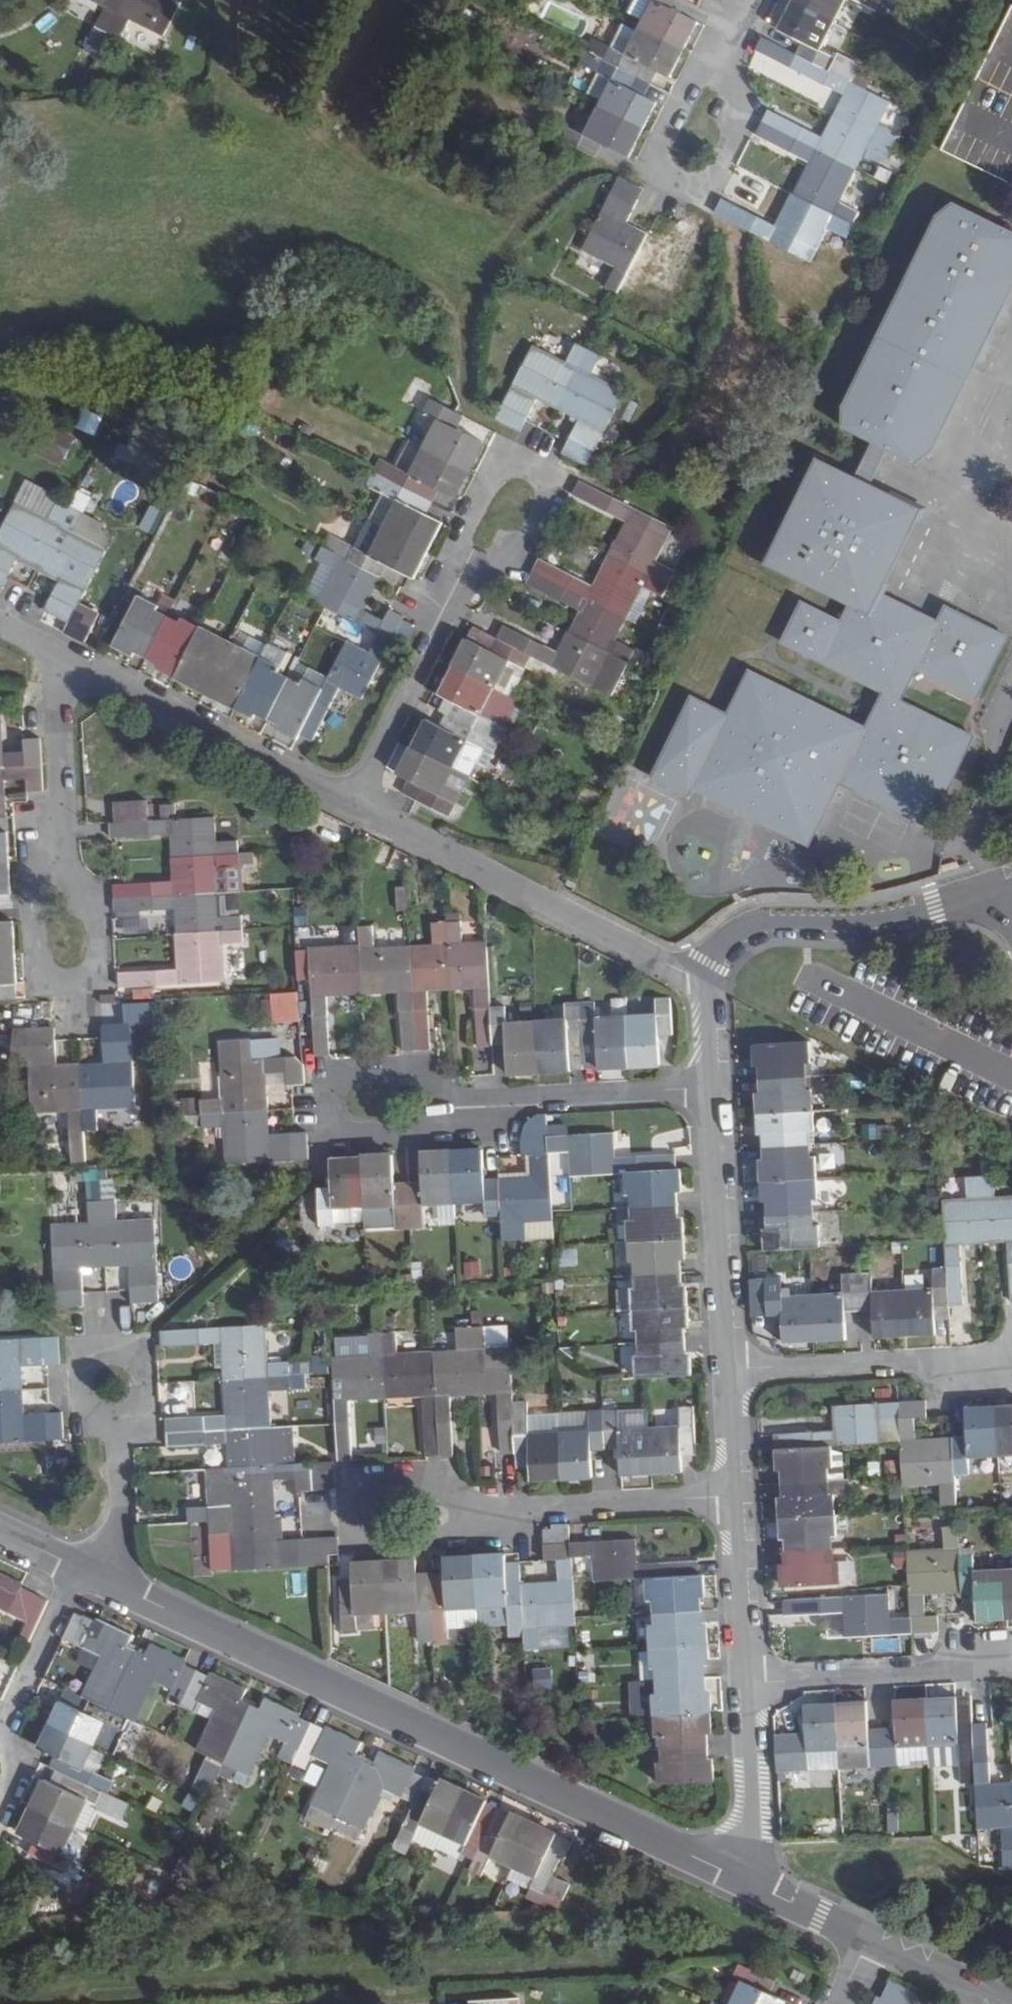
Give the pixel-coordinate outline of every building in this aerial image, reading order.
[(90,39),(102,45),(108,33),(125,0),(92,0),(105,7),(90,39)] [(108,33),(121,40),(131,21),(163,37),(182,0),(125,0),(108,33)] [(650,0),(634,0),(628,12),(641,19),(650,0)] [(641,19),(638,25),(681,47),(695,22),(670,9),(674,0),(650,0),(641,19)] [(835,58),(818,51),(832,22),(791,0),(777,29),(800,42),(795,53),(828,69),(835,58)] [(791,0),(832,22),(843,0),(791,0)] [(906,9),(910,0),(888,0),(906,9)] [(621,23),(609,47),(624,54),(636,30),(621,23)] [(636,75),(642,64),(657,71),(666,75),(681,47),(638,25),(636,30),(624,54),(609,47),(603,58),(636,75)] [(603,58),(609,47),(591,37),(586,49),(603,58)] [(755,50),(847,95),(842,105),(837,102),(831,115),(891,145),(897,133),(877,123),(888,99),(828,69),(795,53),(761,37),(755,50)] [(597,71),(603,58),(586,49),(580,62),(597,71)] [(597,71),(612,79),(598,106),(641,127),(654,100),(645,96),(630,88),(636,75),(603,58),(597,71)] [(642,64),(636,75),(651,83),(657,71),(642,64)] [(601,100),(612,79),(597,71),(586,92),(601,100)] [(645,96),(651,83),(636,75),(630,88),(645,96)] [(562,140),(574,146),(596,157),(602,144),(627,156),(641,127),(598,106),(584,135),(570,127),(562,140)] [(825,137),(769,110),(763,122),(854,167),(865,146),(885,156),(891,145),(831,115),(825,127),(831,129),(825,137)] [(858,210),(839,200),(854,167),(763,122),(757,134),(814,163),(804,182),(798,179),(792,193),(852,224),(858,210)] [(646,182),(642,189),(618,178),(583,248),(615,265),(605,284),(618,291),(648,230),(668,193),(646,182)] [(685,212),(690,204),(668,193),(648,230),(618,291),(629,297),(639,278),(673,295),(708,223),(685,212)] [(824,226),(845,236),(852,224),(792,193),(786,206),(789,209),(780,229),(721,200),(715,213),(754,232),(807,260),(824,226)] [(844,400),(842,421),(872,437),(855,473),(817,455),(766,561),(804,579),(851,601),(841,620),(800,600),(780,641),(807,654),(821,661),(852,676),(883,691),(901,700),(916,668),(978,698),(1008,636),(946,605),(940,619),(882,591),(924,507),(872,482),(889,445),(916,459),(932,445),(1011,285),(1011,227),(956,199),(937,212),(844,400)] [(535,400),(557,411),(589,346),(577,340),(566,360),(534,343),(497,419),(519,431),(535,400)] [(591,373),(601,353),(589,346),(557,411),(578,422),(562,453),(587,465),(625,390),(591,373)] [(423,412),(438,420),(424,447),(468,469),(482,443),(457,430),(463,416),(430,399),(423,412)] [(92,434),(101,414),(81,405),(72,425),(92,434)] [(50,431),(41,449),(64,460),(72,442),(50,431)] [(410,473),(424,447),(410,440),(396,467),(410,473)] [(422,496),(428,484),(442,491),(455,496),(468,469),(424,447),(410,473),(396,467),(389,479),(422,496)] [(41,449),(37,455),(60,466),(64,460),(41,449)] [(429,516),(415,508),(422,496),(389,479),(382,492),(396,499),(382,526),(427,548),(440,522),(429,516)] [(673,530),(613,498),(579,481),(573,494),(631,524),(621,543),(616,541),(610,553),(668,583),(686,593),(692,580),(675,571),(656,561),(673,530)] [(442,491),(428,484),(422,496),(436,504),(442,491)] [(22,488),(13,504),(47,521),(55,505),(22,488)] [(80,491),(70,512),(41,567),(61,577),(44,612),(68,625),(63,634),(84,644),(100,615),(79,604),(106,551),(71,534),(79,517),(90,496),(80,491)] [(382,492),(369,519),(382,526),(396,499),(382,492)] [(429,516),(436,504),(422,496),(415,508),(429,516)] [(41,567),(70,512),(55,505),(47,521),(13,504),(0,531),(0,590),(1,591),(19,556),(41,567)] [(107,523),(82,512),(71,534),(106,551),(114,535),(103,530),(107,523)] [(369,519),(354,545),(368,553),(382,526),(369,519)] [(381,575),(387,563),(401,571),(413,576),(427,548),(382,526),(368,553),(354,545),(329,533),(323,546),(324,546),(348,559),(381,575)] [(374,588),(381,575),(348,559),(324,546),(317,559),(323,561),(336,568),(319,602),(330,609),(376,632),(391,640),(403,616),(389,609),(383,621),(359,607),(370,586),(374,588)] [(598,588),(539,560),(533,571),(626,618),(643,587),(652,592),(660,596),(662,596),(679,604),(686,593),(668,583),(610,553),(603,567),(608,570),(598,588)] [(319,602),(336,568),(323,561),(305,595),(319,602)] [(381,575),(395,582),(401,571),(387,563),(381,575)] [(581,622),(576,619),(570,631),(628,661),(643,669),(649,655),(635,648),(635,649),(616,639),(626,618),(533,571),(527,583),(586,613),(581,622)] [(652,592),(643,587),(626,618),(636,623),(652,592)] [(166,624),(177,601),(165,594),(158,608),(153,617),(166,624)] [(132,651),(148,659),(166,624),(153,617),(158,608),(139,599),(115,647),(130,655),(132,651)] [(161,671),(176,679),(201,630),(181,620),(177,630),(166,624),(148,659),(163,667),(161,671)] [(468,641),(492,653),(499,640),(474,627),(468,641)] [(499,640),(532,656),(559,670),(610,695),(628,661),(570,631),(563,645),(568,648),(564,657),(506,627),(499,640)] [(193,682),(209,690),(227,655),(214,648),(218,640),(201,630),(176,679),(191,686),(193,682)] [(361,698),(391,640),(376,632),(365,653),(348,644),(328,683),(300,738),(312,744),(344,682),(352,686),(349,692),(361,698)] [(262,662),(270,646),(252,637),(243,652),(262,662)] [(527,666),(532,656),(499,640),(492,653),(468,641),(454,667),(495,688),(509,661),(525,670),(527,666)] [(280,671),(289,652),(271,643),(270,646),(262,662),(280,671)] [(221,702),(237,710),(262,662),(243,652),(239,661),(227,655),(209,690),(224,698),(221,702)] [(559,670),(532,656),(527,666),(554,680),(559,670)] [(504,692),(511,696),(525,670),(509,661),(495,688),(504,692)] [(254,713),(271,722),(289,687),(275,680),(280,671),(262,662),(237,710),(253,717),(254,713)] [(504,692),(495,688),(454,667),(440,694),(455,702),(465,707),(459,719),(500,741),(507,729),(497,724),(503,713),(496,709),(504,692)] [(811,698),(749,668),(728,710),(714,703),(691,692),(651,775),(688,793),(691,787),(809,845),(842,781),(932,823),(973,734),(901,700),(883,691),(876,708),(867,725),(852,718),(811,698)] [(298,741),(300,738),(328,683),(310,673),(300,692),(289,687),(271,722),(286,730),(284,735),(298,741)] [(459,719),(465,707),(455,702),(449,714),(459,719)] [(452,734),(459,719),(449,714),(441,729),(452,734)] [(493,755),(500,741),(459,719),(452,734),(441,729),(426,721),(413,748),(454,769),(468,742),(483,750),(493,755)] [(41,765),(40,736),(24,737),(24,750),(0,752),(0,766),(41,765)] [(468,742),(454,769),(470,777),(483,750),(468,742)] [(456,804),(440,796),(454,769),(413,748),(399,775),(410,781),(404,793),(450,817),(456,804)] [(26,780),(26,794),(43,793),(41,765),(0,766),(0,781),(26,780)] [(454,769),(440,796),(456,804),(470,777),(454,769)] [(177,842),(172,843),(172,856),(239,853),(238,839),(217,840),(216,817),(148,820),(147,799),(115,801),(115,821),(111,822),(111,836),(177,833),(177,842)] [(9,863),(7,832),(0,833),(0,863),(9,863)] [(269,851),(239,853),(239,868),(245,869),(245,866),(270,865),(269,851)] [(179,871),(180,882),(114,885),(115,897),(220,892),(241,891),(239,868),(239,853),(172,856),(173,872),(179,871)] [(9,863),(0,863),(0,894),(11,894),(9,863)] [(221,915),(220,892),(115,897),(115,910),(182,907),(181,916),(175,917),(176,932),(243,929),(243,914),(221,915)] [(11,894),(0,894),(0,910),(11,909),(11,894)] [(438,988),(452,987),(449,921),(435,921),(436,943),(411,944),(416,1049),(430,1049),(427,983),(438,982),(438,988)] [(463,942),(462,921),(449,921),(452,987),(466,987),(465,980),(475,980),(479,1045),(494,1045),(493,1008),(488,940),(463,942)] [(14,953),(12,922),(0,923),(0,954),(14,953)] [(399,984),(403,1050),(416,1049),(411,944),(376,946),(375,925),(360,926),(363,992),(378,991),(378,985),(399,984)] [(347,926),(348,948),(312,949),(316,1054),(330,1053),(327,988),(350,987),(350,993),(363,992),(360,926),(347,926)] [(223,944),(244,944),(243,929),(176,932),(177,946),(183,946),(184,969),(119,972),(120,986),(225,980),(223,944)] [(14,953),(0,954),(0,998),(16,997),(14,953)] [(267,992),(270,1022),(297,1019),(295,990),(267,992)] [(657,999),(658,1014),(627,1015),(630,1066),(661,1064),(660,1036),(674,1036),(672,998),(657,999)] [(598,1068),(630,1066),(627,1015),(595,1017),(595,1002),(582,1003),(584,1041),(597,1040),(598,1068)] [(101,1062),(78,1063),(81,1132),(96,1131),(96,1109),(134,1107),(129,1026),(156,1024),(155,1003),(125,1004),(125,1024),(100,1025),(101,1062)] [(539,1071),(585,1068),(584,1041),(582,1003),(567,1003),(567,1018),(537,1020),(539,1071)] [(506,1021),(506,1007),(493,1008),(494,1045),(507,1044),(509,1073),(539,1071),(537,1020),(506,1021)] [(84,1161),(81,1132),(78,1063),(56,1064),(54,1028),(26,1030),(13,1030),(10,1058),(27,1058),(30,1113),(68,1111),(69,1132),(70,1162),(84,1161)] [(267,1097),(262,1098),(261,1075),(266,1075),(289,1074),(289,1084),(304,1083),(303,1063),(296,1057),(251,1059),(250,1040),(221,1042),(224,1100),(202,1100),(202,1115),(268,1111),(267,1097)] [(760,1062),(761,1079),(802,1076),(801,1063),(810,1063),(809,1042),(755,1045),(755,1062),(760,1062)] [(758,1098),(758,1114),(812,1111),(811,1088),(803,1089),(802,1076),(761,1079),(761,1098),(758,1098)] [(269,1133),(268,1111),(202,1115),(203,1129),(226,1128),(227,1164),(308,1160),(306,1132),(269,1133)] [(759,1129),(763,1129),(764,1147),(805,1145),(805,1132),(813,1131),(812,1111),(758,1114),(759,1129)] [(546,1113),(545,1113),(543,1113),(542,1113),(540,1113),(538,1114),(537,1114),(535,1115),(534,1116),(532,1117),(531,1118),(530,1119),(533,1123),(529,1126),(526,1122),(526,1123),(525,1124),(524,1126),(523,1127),(522,1129),(522,1131),(521,1132),(521,1134),(521,1136),(521,1138),(521,1139),(521,1141),(547,1138),(546,1113)] [(890,1137),(890,1124),(867,1123),(866,1137),(890,1137)] [(570,1153),(570,1176),(626,1174),(675,1171),(675,1156),(608,1160),(608,1151),(614,1150),(613,1135),(547,1138),(548,1154),(570,1153)] [(512,1184),(512,1178),(498,1179),(501,1216),(502,1244),(517,1244),(517,1241),(516,1222),(552,1221),(548,1154),(547,1138),(521,1141),(521,1157),(527,1157),(533,1157),(535,1183),(512,1184)] [(760,1166),(761,1182),(816,1179),(816,1157),(806,1158),(805,1145),(764,1147),(765,1166),(760,1166)] [(485,1200),(486,1217),(501,1216),(498,1179),(484,1179),(482,1152),(453,1154),(455,1202),(485,1200)] [(424,1220),(424,1203),(455,1202),(453,1154),(422,1156),(423,1183),(408,1183),(409,1221),(424,1220)] [(394,1206),(395,1221),(409,1221),(408,1183),(393,1184),(391,1157),(362,1158),(365,1207),(394,1206)] [(533,1157),(527,1157),(527,1172),(497,1174),(498,1179),(512,1178),(512,1184),(535,1183),(533,1157)] [(335,1225),(335,1208),(365,1207),(362,1158),(332,1160),(333,1187),(318,1188),(320,1225),(335,1225)] [(626,1195),(636,1194),(636,1207),(677,1205),(676,1188),(681,1187),(680,1171),(675,1171),(626,1174),(626,1195)] [(971,1242),(985,1242),(982,1177),(967,1176),(968,1199),(943,1200),(947,1268),(949,1304),(965,1303),(962,1237),(971,1237),(971,1242)] [(1011,1299),(1011,1196),(996,1197),(995,1176),(982,1177),(985,1242),(999,1241),(998,1236),(1008,1235),(1011,1300),(1011,1299)] [(117,1221),(117,1199),(116,1178),(102,1179),(103,1200),(107,1265),(129,1265),(131,1303),(158,1302),(154,1219),(117,1221)] [(90,1223),(52,1223),(54,1307),(84,1305),(83,1266),(107,1265),(103,1200),(102,1179),(89,1180),(90,1200),(90,1223)] [(808,1200),(818,1199),(816,1179),(761,1182),(762,1198),(767,1198),(768,1215),(809,1212),(808,1200)] [(637,1221),(628,1222),(629,1242),(684,1239),(683,1221),(678,1222),(677,1205),(636,1207),(637,1221)] [(810,1225),(809,1212),(768,1215),(769,1232),(765,1233),(766,1248),(808,1245),(820,1245),(819,1224),(810,1225)] [(553,1239),(552,1221),(516,1222),(517,1241),(553,1239)] [(680,1254),(685,1254),(684,1239),(629,1242),(630,1262),(640,1262),(640,1276),(681,1274),(680,1254)] [(556,1248),(557,1266),(576,1266),(575,1247),(556,1248)] [(464,1278),(479,1275),(477,1258),(461,1261),(464,1278)] [(933,1269),(934,1287),(902,1288),(905,1334),(937,1334),(936,1315),(935,1304),(948,1304),(949,1304),(947,1268),(933,1269)] [(875,1336),(905,1334),(902,1288),(873,1290),(871,1275),(871,1272),(856,1273),(858,1309),(873,1308),(875,1336)] [(845,1310),(858,1309),(856,1273),(843,1274),(844,1292),(811,1293),(814,1339),(847,1337),(845,1310)] [(873,1290),(902,1288),(901,1273),(871,1275),(873,1290)] [(640,1289),(632,1289),(633,1310),(687,1307),(687,1291),(682,1291),(681,1274),(640,1276),(640,1289)] [(785,1340),(814,1339),(811,1293),(782,1295),(781,1277),(767,1277),(769,1313),(783,1313),(785,1340)] [(617,1311),(633,1310),(632,1289),(616,1290),(617,1311)] [(948,1304),(935,1304),(936,1315),(949,1314),(949,1304),(948,1304)] [(688,1322),(687,1307),(633,1310),(633,1330),(644,1330),(644,1343),(684,1341),(683,1323),(688,1322)] [(266,1362),(265,1324),(161,1330),(161,1346),(222,1342),(227,1343),(229,1364),(223,1364),(224,1379),(288,1376),(288,1361),(266,1362)] [(486,1349),(485,1327),(470,1328),(474,1393),(487,1393),(487,1387),(496,1386),(500,1451),(515,1451),(513,1415),(512,1402),(509,1348),(486,1349)] [(459,1394),(474,1393),(470,1328),(457,1329),(458,1351),(433,1352),(439,1454),(452,1454),(449,1389),(459,1389),(459,1394)] [(372,1394),(373,1399),(386,1398),(382,1333),(368,1334),(371,1356),(333,1358),(338,1459),(351,1459),(348,1395),(372,1394)] [(421,1391),(425,1454),(439,1454),(433,1352),(397,1354),(396,1333),(382,1333),(386,1398),(399,1397),(399,1392),(421,1391)] [(24,1388),(23,1366),(59,1363),(58,1336),(57,1336),(0,1340),(0,1390),(24,1388)] [(684,1356),(684,1341),(644,1343),(645,1356),(635,1357),(636,1377),(691,1375),(690,1357),(684,1356)] [(268,1390),(290,1390),(288,1376),(224,1379),(225,1393),(230,1393),(231,1416),(165,1419),(166,1432),(270,1426),(268,1390)] [(24,1388),(0,1390),(0,1443),(63,1438),(62,1412),(26,1414),(24,1388)] [(528,1450),(530,1477),(561,1475),(559,1431),(527,1432),(526,1415),(525,1401),(512,1402),(513,1415),(515,1451),(528,1450)] [(956,1503),(954,1474),(952,1438),(937,1438),(937,1444),(917,1444),(915,1417),(927,1416),(925,1401),(899,1402),(900,1418),(903,1475),(903,1483),(940,1481),(941,1503),(956,1503)] [(774,1434),(775,1449),(830,1446),(879,1443),(878,1420),(900,1418),(899,1402),(834,1406),(834,1422),(841,1421),(842,1431),(774,1434)] [(996,1405),(999,1455),(1011,1454),(1011,1404),(996,1405)] [(970,1473),(969,1457),(999,1455),(996,1405),(967,1407),(968,1437),(952,1438),(954,1474),(970,1473)] [(677,1407),(679,1425),(649,1426),(651,1471),(681,1469),(680,1442),(694,1442),(692,1406),(677,1407)] [(618,1446),(619,1472),(651,1471),(649,1426),(617,1427),(617,1410),(602,1411),(604,1447),(618,1446)] [(591,1474),(590,1447),(604,1447),(602,1411),(558,1413),(559,1431),(561,1475),(591,1474)] [(559,1431),(558,1413),(526,1415),(527,1432),(559,1431)] [(233,1452),(227,1452),(228,1466),(293,1462),(291,1425),(270,1426),(166,1432),(167,1445),(233,1442),(233,1452)] [(831,1450),(830,1446),(775,1449),(776,1465),(781,1464),(782,1483),(822,1480),(821,1467),(831,1466),(831,1450)] [(836,1450),(831,1450),(831,1466),(821,1467),(822,1480),(845,1479),(844,1453),(836,1450)] [(188,1505),(189,1521),(210,1519),(277,1516),(276,1501),(270,1501),(269,1480),(296,1478),(296,1490),(313,1489),(335,1488),(334,1465),(333,1460),(312,1461),(293,1462),(228,1466),(207,1467),(209,1504),(188,1505)] [(845,1479),(822,1480),(823,1492),(833,1491),(833,1494),(851,1493),(850,1478),(845,1479)] [(783,1500),(778,1499),(779,1516),(834,1513),(833,1494),(833,1491),(823,1492),(822,1480),(782,1483),(783,1500)] [(780,1533),(785,1533),(786,1550),(827,1548),(826,1534),(836,1534),(835,1513),(834,1513),(779,1516),(780,1533)] [(329,1554),(338,1553),(338,1537),(279,1540),(277,1516),(210,1519),(213,1570),(318,1565),(329,1564),(329,1554)] [(545,1530),(545,1544),(570,1543),(569,1524),(553,1525),(553,1530),(545,1530)] [(946,1586),(947,1592),(961,1591),(959,1554),(957,1526),(942,1527),(944,1548),(906,1549),(909,1585),(910,1617),(911,1632),(938,1630),(938,1614),(926,1615),(925,1587),(946,1586)] [(636,1556),(635,1540),(570,1543),(571,1559),(592,1558),(593,1581),(647,1578),(698,1575),(697,1560),(630,1564),(629,1556),(636,1556)] [(536,1582),(521,1583),(523,1621),(524,1637),(525,1650),(576,1647),(571,1559),(570,1543),(545,1544),(546,1561),(556,1560),(558,1587),(536,1588),(536,1582)] [(828,1562),(827,1548),(786,1550),(787,1568),(783,1568),(784,1585),(838,1582),(837,1561),(828,1562)] [(978,1620),(1007,1618),(1005,1568),(975,1569),(974,1554),(959,1554),(961,1591),(976,1591),(978,1620)] [(505,1556),(475,1558),(477,1607),(507,1605),(509,1621),(509,1623),(510,1637),(524,1637),(523,1621),(521,1583),(520,1569),(506,1569),(505,1556)] [(448,1609),(477,1607),(475,1558),(445,1560),(445,1575),(447,1588),(431,1589),(433,1624),(434,1642),(449,1642),(449,1629),(448,1624),(448,1609)] [(414,1561),(384,1563),(387,1612),(417,1610),(419,1643),(434,1642),(433,1624),(431,1589),(416,1589),(415,1577),(414,1561)] [(856,1580),(855,1561),(837,1561),(838,1582),(856,1580)] [(373,1613),(387,1612),(384,1563),(354,1565),(355,1581),(341,1582),(343,1630),(374,1628),(373,1613)] [(22,1620),(28,1622),(19,1639),(28,1643),(48,1599),(35,1593),(21,1586),(23,1582),(0,1572),(0,1609),(22,1620)] [(703,1591),(702,1574),(698,1575),(647,1578),(648,1599),(659,1598),(660,1612),(699,1609),(698,1592),(703,1591)] [(431,1589),(447,1588),(445,1575),(430,1576),(431,1589)] [(431,1589),(430,1576),(415,1577),(416,1589),(431,1589)] [(632,1579),(633,1599),(648,1599),(647,1578),(632,1579)] [(845,1621),(846,1636),(911,1632),(910,1617),(890,1618),(888,1594),(785,1601),(786,1615),(852,1611),(852,1620),(845,1621)] [(478,1625),(509,1623),(509,1621),(507,1605),(477,1607),(478,1625)] [(448,1624),(449,1629),(479,1628),(478,1625),(477,1607),(448,1609),(448,1624)] [(705,1626),(700,1627),(699,1609),(660,1612),(661,1625),(650,1625),(651,1646),(706,1643),(705,1626)] [(83,1695),(110,1707),(137,1647),(128,1644),(132,1634),(98,1618),(96,1622),(74,1612),(62,1638),(84,1647),(101,1656),(94,1671),(83,1695)] [(181,1704),(185,1694),(196,1669),(184,1664),(186,1660),(150,1643),(146,1651),(137,1647),(110,1707),(119,1711),(132,1717),(135,1719),(153,1680),(171,1688),(168,1699),(181,1704)] [(652,1666),(663,1666),(664,1679),(703,1678),(702,1658),(707,1658),(706,1643),(651,1646),(652,1651),(652,1666)] [(77,1662),(94,1671),(101,1656),(84,1647),(77,1662)] [(640,1680),(664,1679),(663,1666),(652,1666),(652,1651),(639,1652),(640,1680)] [(530,1668),(531,1686),(550,1685),(549,1667),(530,1668)] [(197,1748),(224,1761),(252,1701),(242,1696),(246,1688),(212,1672),(211,1676),(196,1669),(185,1694),(181,1704),(195,1711),(200,1701),(215,1708),(211,1719),(197,1748)] [(664,1693),(653,1694),(655,1714),(710,1711),(709,1696),(704,1697),(703,1678),(664,1679),(664,1693)] [(664,1693),(664,1679),(640,1680),(641,1695),(653,1694),(664,1693)] [(77,1707),(63,1700),(52,1723),(93,1743),(103,1720),(113,1724),(119,1711),(110,1707),(83,1695),(77,1707)] [(957,1724),(956,1696),(924,1698),(926,1744),(958,1742),(959,1762),(961,1785),(975,1784),(974,1774),(971,1724),(957,1724)] [(279,1755),(294,1762),(312,1723),(298,1717),(299,1713),(265,1697),(260,1705),(252,1701),(224,1761),(249,1773),(268,1734),(286,1742),(279,1755)] [(895,1700),(896,1727),(881,1728),(883,1765),(898,1765),(897,1745),(926,1744),(924,1698),(895,1700)] [(195,1711),(211,1719),(215,1708),(200,1701),(195,1711)] [(867,1729),(865,1702),(834,1703),(837,1749),(868,1747),(869,1766),(883,1765),(881,1728),(867,1729)] [(804,1705),(806,1733),(772,1734),(775,1771),(808,1769),(807,1751),(837,1749),(834,1703),(804,1705)] [(102,1747),(115,1753),(132,1717),(119,1711),(113,1724),(103,1720),(93,1743),(102,1747)] [(656,1734),(667,1734),(667,1746),(706,1743),(706,1727),(710,1727),(710,1711),(655,1714),(656,1734)] [(986,1722),(971,1724),(974,1774),(975,1784),(977,1828),(1002,1827),(1004,1864),(1011,1864),(1011,1782),(999,1783),(1000,1787),(990,1788),(986,1722)] [(83,1766),(93,1743),(52,1723),(40,1747),(46,1749),(56,1754),(51,1766),(67,1774),(86,1782),(103,1791),(109,1779),(91,1771),(83,1766)] [(324,1729),(312,1723),(294,1762),(306,1768),(313,1754),(331,1762),(312,1803),(305,1819),(330,1831),(332,1827),(338,1815),(366,1755),(357,1751),(361,1741),(326,1724),(324,1729)] [(926,1744),(928,1763),(959,1762),(958,1742),(926,1744)] [(93,1743),(83,1766),(91,1771),(102,1747),(93,1743)] [(713,1764),(707,1765),(706,1743),(667,1746),(668,1761),(657,1762),(658,1783),(714,1780),(713,1764)] [(897,1745),(898,1765),(928,1763),(926,1744),(897,1745)] [(837,1749),(839,1768),(869,1766),(868,1747),(837,1749)] [(807,1751),(808,1769),(839,1768),(837,1749),(807,1751)] [(375,1759),(366,1755),(338,1815),(332,1827),(357,1840),(382,1788),(395,1793),(413,1802),(420,1787),(423,1781),(424,1777),(412,1770),(414,1766),(379,1750),(375,1759)] [(932,1769),(934,1789),(957,1787),(955,1767),(932,1769)] [(61,1787),(45,1779),(32,1806),(74,1826),(86,1798),(97,1804),(95,1808),(123,1821),(131,1804),(103,1791),(86,1782),(67,1774),(61,1787)] [(433,1793),(436,1787),(437,1784),(424,1777),(423,1781),(420,1787),(433,1793)] [(420,1819),(444,1831),(463,1789),(440,1778),(437,1784),(436,1787),(433,1793),(420,1787),(413,1802),(401,1827),(397,1836),(392,1845),(404,1852),(411,1838),(415,1829),(420,1819)] [(481,1808),(485,1799),(463,1789),(444,1831),(465,1841),(461,1851),(474,1857),(492,1821),(478,1814),(481,1808)] [(401,1827),(413,1802),(395,1793),(383,1818),(401,1827)] [(95,1808),(97,1804),(86,1798),(74,1826),(86,1831),(97,1809),(95,1808)] [(73,1827),(74,1826),(32,1806),(19,1833),(36,1840),(30,1854),(66,1871),(71,1858),(61,1853),(73,1827)] [(481,1808),(478,1814),(492,1821),(495,1814),(481,1808)] [(492,1854),(514,1864),(534,1823),(511,1812),(507,1820),(505,1827),(492,1821),(474,1857),(469,1869),(481,1875),(487,1863),(492,1854)] [(507,1820),(495,1814),(492,1821),(505,1827),(507,1820)] [(420,1819),(415,1829),(411,1838),(435,1850),(435,1848),(439,1841),(444,1831),(420,1819)] [(533,1886),(545,1891),(553,1874),(562,1853),(551,1848),(558,1834),(534,1823),(514,1864),(539,1876),(533,1886)] [(90,1835),(73,1827),(61,1853),(71,1858),(77,1861),(90,1835)] [(435,1848),(457,1859),(461,1851),(465,1841),(444,1831),(439,1841),(435,1848)] [(566,1855),(573,1841),(558,1834),(551,1848),(562,1853),(566,1855)] [(553,1874),(545,1891),(564,1900),(571,1883),(553,1874)] [(743,1982),(733,2003),(782,2003),(784,2000),(769,1993),(775,1981),(739,1964),(734,1977),(743,1982)] [(919,1995),(889,1982),(880,2001),(876,1998),(874,2003),(914,2003),(919,1995)]
